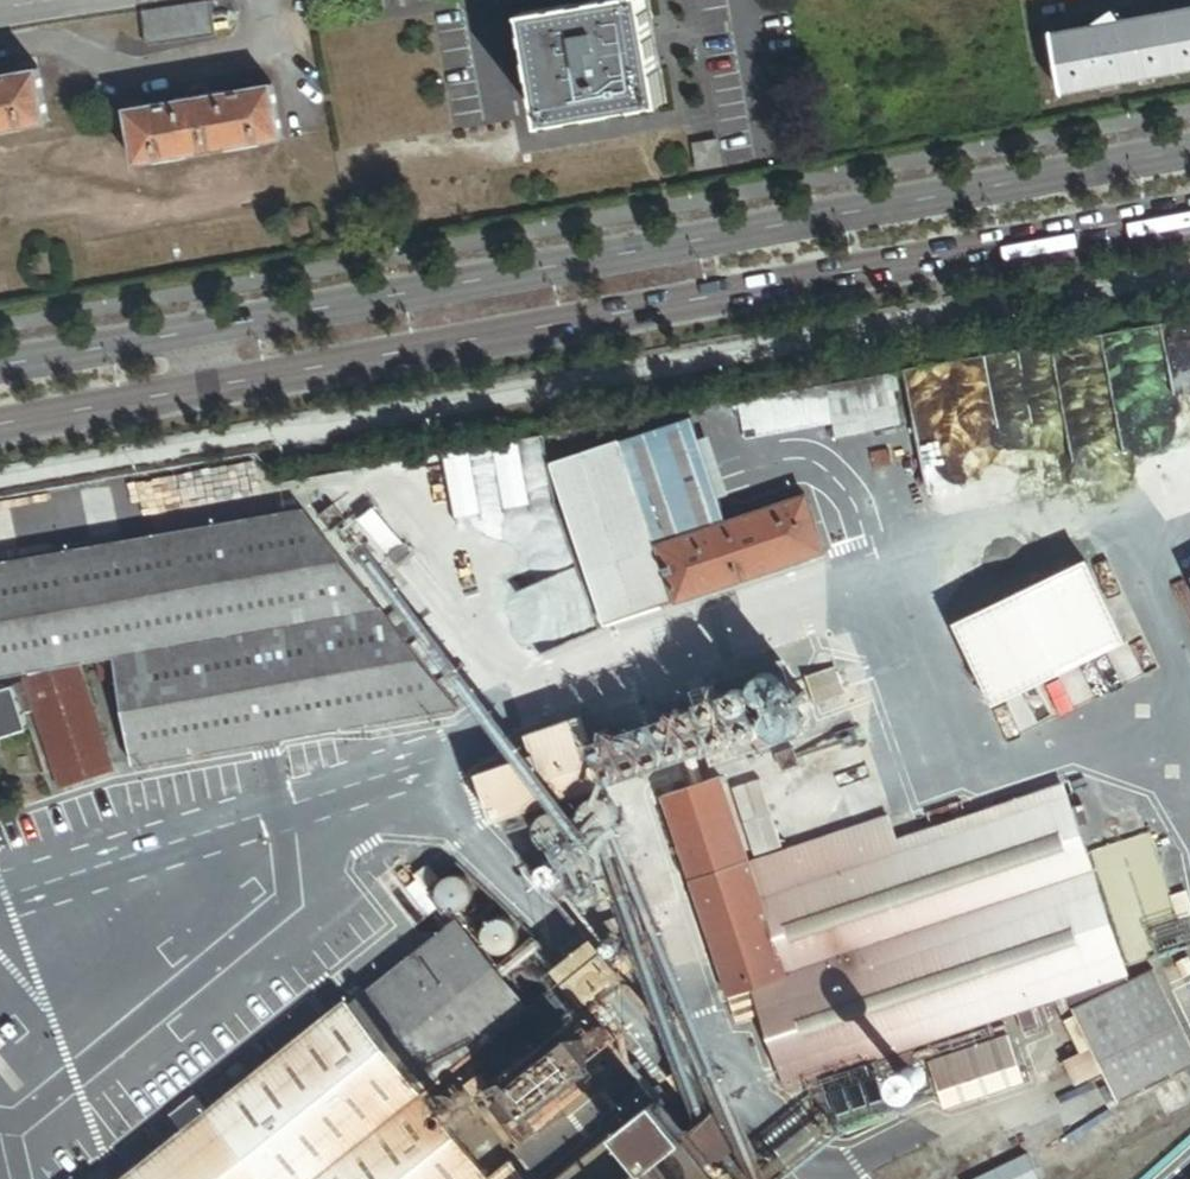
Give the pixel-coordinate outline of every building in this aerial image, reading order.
[(525,15),(544,124),(666,103),(648,0),(610,0),(525,15)] [(153,13),(157,48),(229,37),(224,3),(153,13)] [(1118,25),(1112,16),(1099,25),(1100,28),(1051,37),(1062,95),(1189,70),(1189,11),(1118,25)] [(29,128),(28,126),(49,122),(40,70),(0,77),(0,133),(29,128)] [(180,105),(129,113),(138,166),(160,162),(161,165),(191,160),(190,158),(231,151),(232,154),(263,149),(263,146),(283,143),(275,90),(225,97),(225,94),(211,97),(210,94),(194,97),(194,100),(180,102),(180,105)] [(719,143),(695,147),(699,172),(723,168),(719,143)] [(900,428),(890,375),(826,387),(831,418),(835,440),(900,428)] [(826,387),(788,394),(794,425),(831,418),(826,387)] [(744,435),(794,425),(788,394),(738,404),(744,435)] [(695,441),(688,420),(548,467),(578,557),(649,533),(654,549),(724,525),(715,498),(695,441)] [(708,436),(695,441),(715,498),(728,494),(708,436)] [(654,549),(673,606),(823,555),(804,498),(724,525),(654,549)] [(465,701),(309,504),(0,559),(0,675),(80,660),(100,656),(118,653),(122,672),(138,759),(465,701)] [(649,533),(578,557),(583,573),(654,549),(649,533)] [(603,630),(673,606),(654,549),(583,573),(603,630)] [(1132,641),(1092,559),(958,623),(998,706),(1132,641)] [(122,672),(118,653),(100,656),(104,676),(122,672)] [(115,765),(80,660),(30,677),(40,706),(66,781),(115,765)] [(687,694),(692,708),(587,744),(578,721),(525,738),(532,758),(477,778),(494,826),(681,761),(695,756),(707,752),(712,766),(803,733),(779,662),(687,694)] [(30,677),(0,687),(0,735),(31,725),(26,711),(40,706),(30,677)] [(746,860),(718,779),(704,784),(690,788),(661,798),(730,996),(746,990),(787,976),(749,866),(746,860)] [(1129,980),(1063,783),(899,838),(889,815),(746,860),(784,967),(787,976),(746,990),(782,1094),(1067,1001),(1069,1000),(1129,980)] [(474,877),(472,874),(469,872),(465,870),(461,869),(454,870),(447,874),(444,877),(442,880),(441,887),(441,892),(442,895),(444,899),(448,903),(453,905),(461,906),(468,904),(472,901),(476,895),(477,892),(477,884),(476,880),(474,877)] [(518,921),(512,916),(508,914),(501,914),(497,914),(491,918),(486,924),(484,932),(486,939),(490,945),(497,949),(501,950),(508,950),(512,948),(515,946),(520,940),(521,932),(520,925),(518,921)] [(353,995),(123,1178),(491,1178),(642,1063),(590,1000),(552,1030),(463,919),(359,1003),(353,995)] [(1154,974),(1129,982),(1069,1000),(1094,1051),(1066,1066),(1079,1090),(1106,1076),(1122,1107),(1189,1071),(1189,1043),(1154,974)] [(1024,1081),(1008,1033),(928,1060),(944,1108),(1024,1081)] [(659,1095),(554,1178),(727,1178),(659,1095)]
